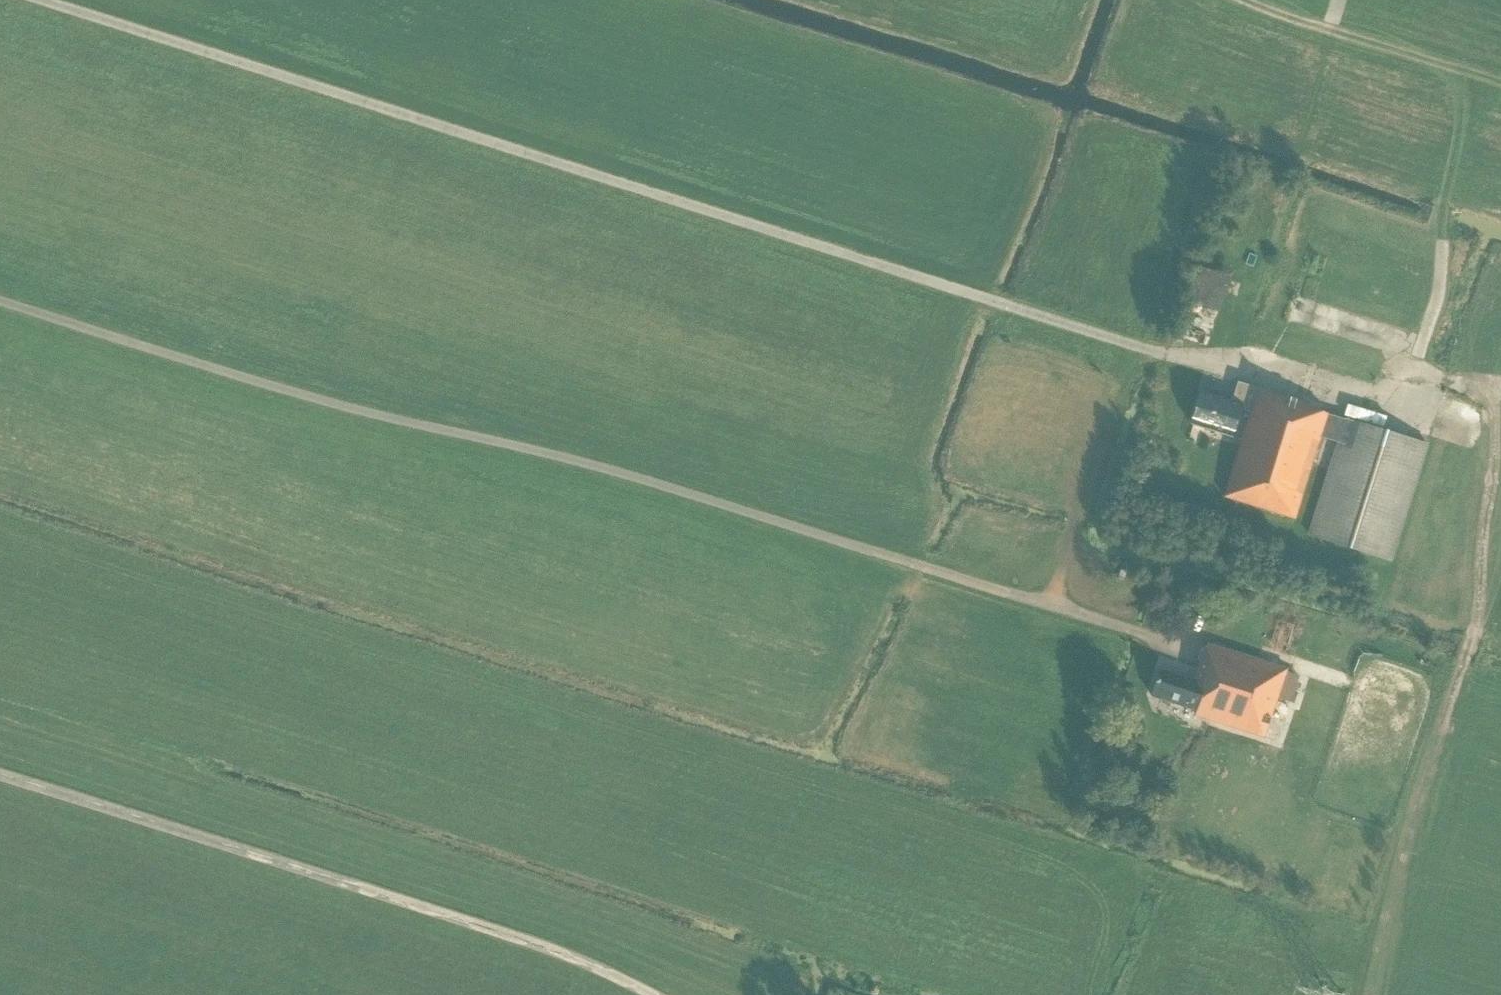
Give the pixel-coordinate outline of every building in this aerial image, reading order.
[(1231,274),(1191,263),(1180,300),(1220,311),(1231,274)] [(1321,313),(1314,335),(1362,348),(1368,326),(1321,313)] [(1309,404),(1258,388),(1238,381),(1232,401),(1201,391),(1191,424),(1233,437),(1241,409),(1251,412),(1224,495),(1293,517),(1319,436),(1326,413),(1308,407),(1309,404)] [(1326,413),(1319,436),(1337,442),(1309,534),(1391,560),(1427,445),(1326,413)] [(1287,670),(1217,647),(1207,644),(1202,660),(1199,660),(1193,680),(1160,669),(1151,695),(1196,710),(1194,717),(1264,740),(1287,670)]
